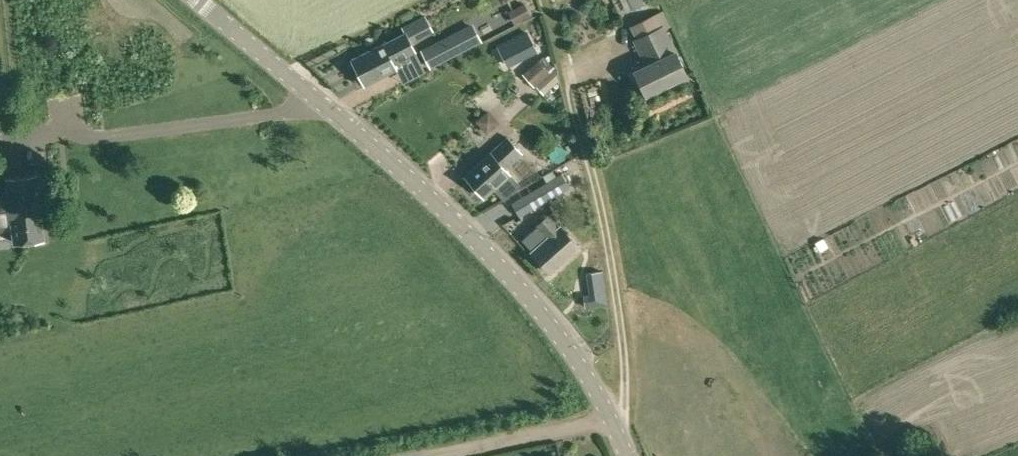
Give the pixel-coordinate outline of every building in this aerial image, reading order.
[(636,38),(632,39),(645,65),(634,71),(646,95),(686,75),(674,51),(676,50),(664,26),(663,24),(636,38)] [(354,63),(349,66),(358,84),(363,81),(364,84),(396,68),(394,64),(416,52),(406,32),(384,44),(352,59),(354,63)] [(527,32),(499,46),(509,64),(537,50),(527,32)] [(444,41),(423,52),(431,67),(452,55),(456,53),(448,39),(444,41)] [(553,65),(543,55),(538,60),(537,60),(533,56),(523,64),(527,69),(523,73),(534,87),(536,85),(543,93),(559,80),(554,64),(553,65)] [(488,138),(506,124),(498,114),(480,127),(488,138)] [(504,200),(519,185),(510,174),(505,168),(522,153),(508,137),(465,176),(484,197),(494,188),(504,200)] [(0,192),(0,224),(11,222),(13,241),(44,237),(36,174),(5,178),(7,192),(0,192)] [(560,174),(511,203),(520,216),(568,188),(560,174)] [(550,214),(522,239),(532,251),(531,251),(550,273),(579,247),(560,225),(550,214)] [(592,292),(582,294),(584,301),(593,299),(592,292)]
